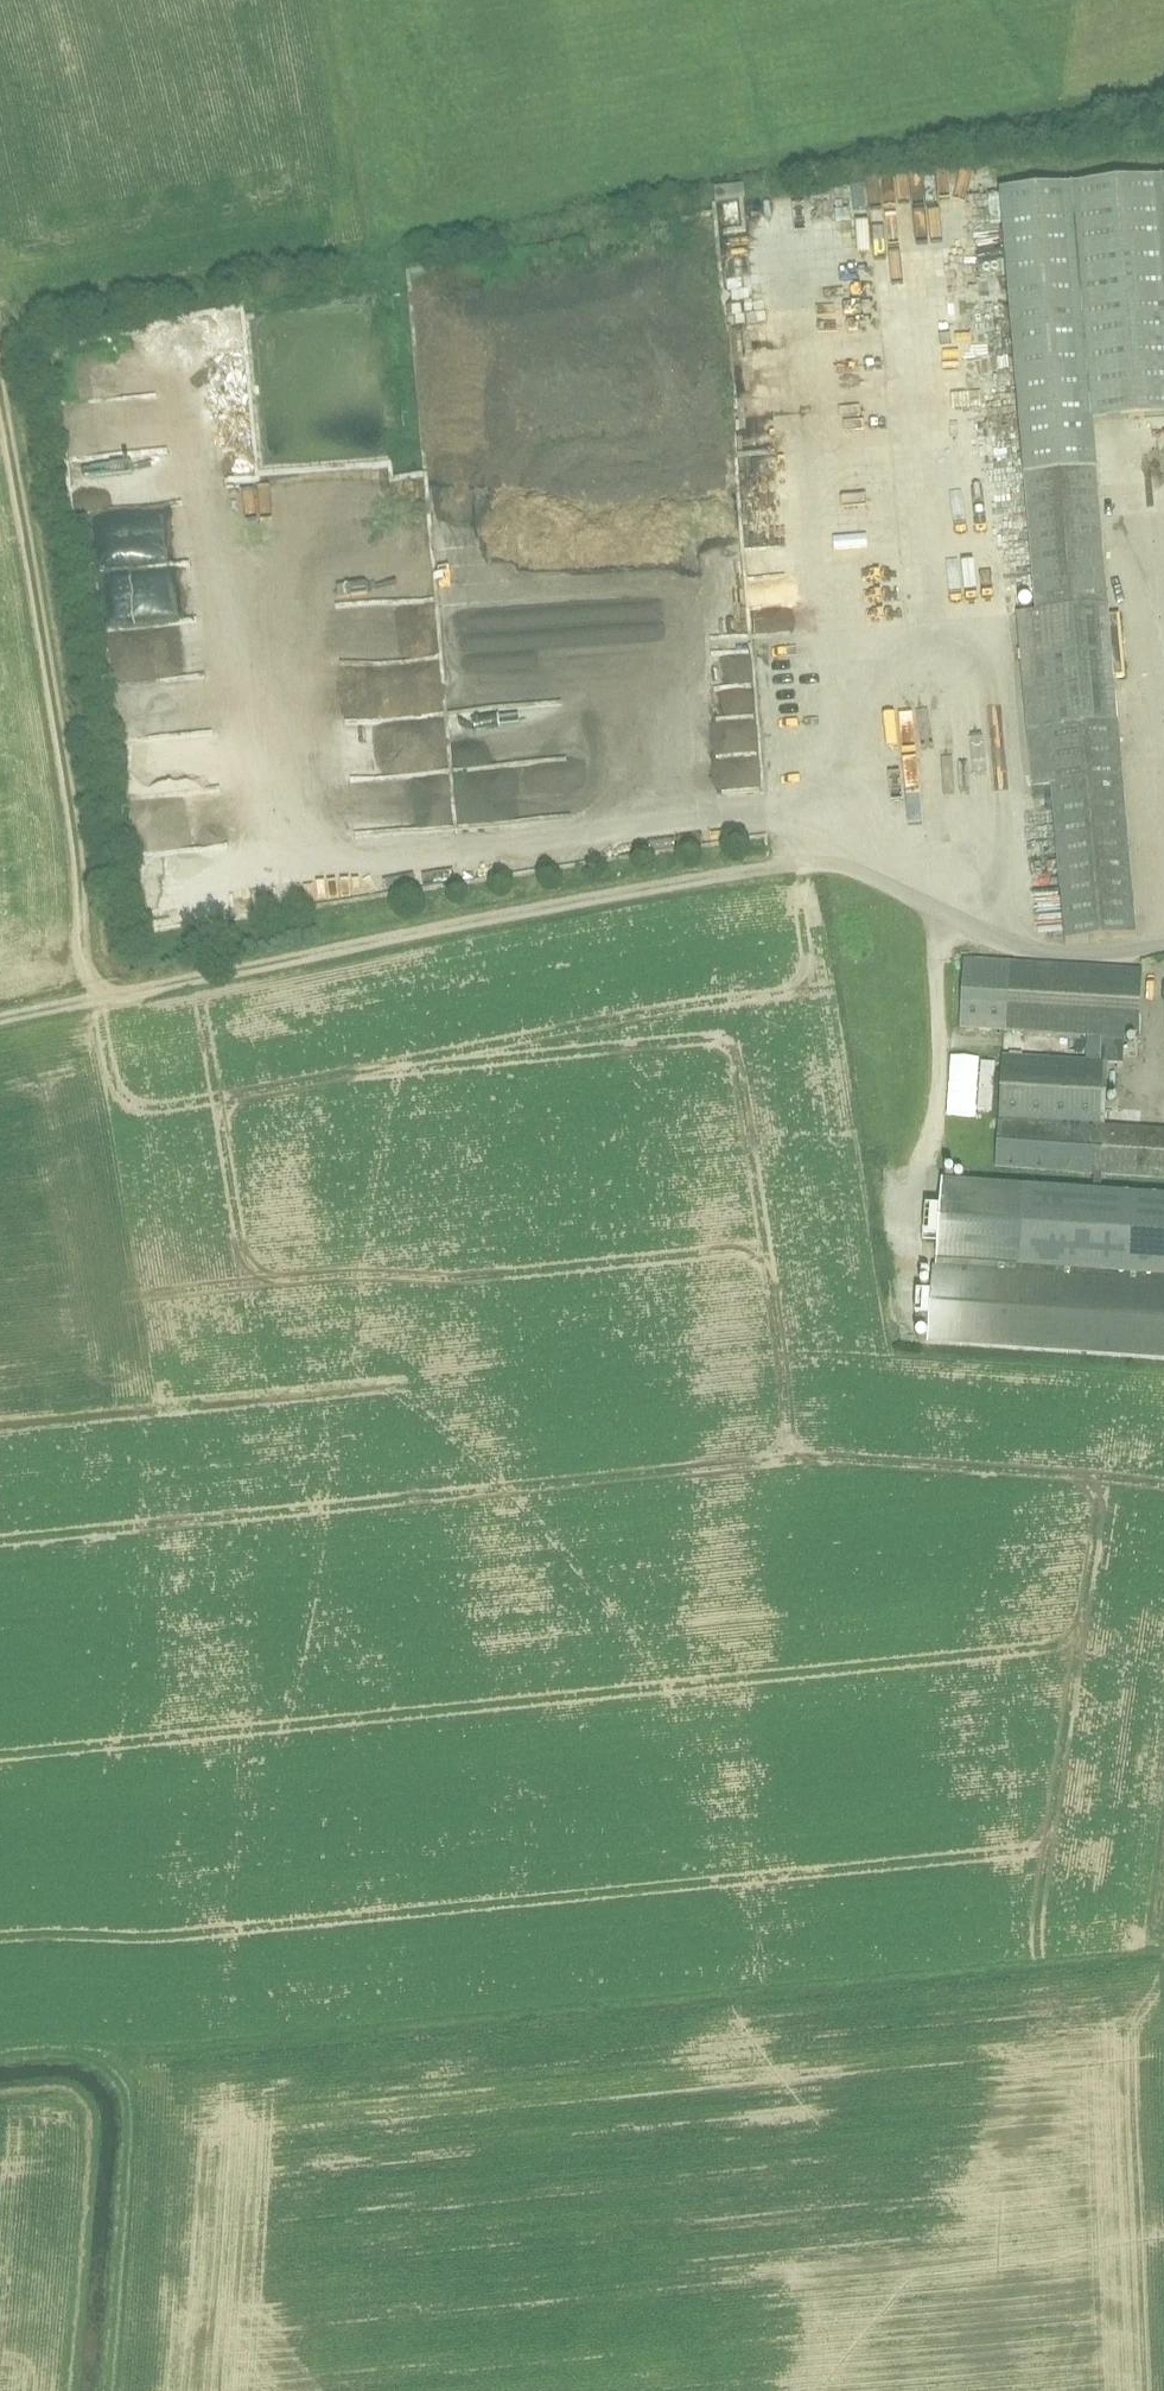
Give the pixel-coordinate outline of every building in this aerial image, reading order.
[(1024,477),(1095,469),(1091,422),(1163,416),(1163,178),(1000,192),(1024,477)] [(839,261),(822,259),(820,273),(837,275),(839,261)] [(93,373),(93,402),(168,402),(168,373),(132,373),(132,348),(111,348),(111,373),(93,373)] [(181,404),(180,422),(208,423),(208,405),(181,404)] [(1099,491),(1025,497),(1062,943),(1139,931),(1099,491)] [(543,602),(499,610),(505,647),(549,639),(543,602)] [(422,641),(427,610),(397,605),(392,636),(422,641)] [(488,685),(524,681),(521,657),(485,661),(488,685)] [(666,680),(685,678),(684,665),(665,667),(666,680)] [(1135,1174),(1163,1176),(1163,1132),(1103,1128),(1108,1062),(1123,1063),(1125,1036),(1139,1037),(1142,970),(1009,962),(964,960),(960,1026),(1005,1029),(1102,1034),(1100,1061),(1002,1055),(994,1164),(1093,1171),(1092,1191),(1100,1192),(1101,1172),(1135,1174)] [(931,1324),(929,1343),(1163,1359),(1163,1196),(1100,1192),(1092,1191),(941,1181),(939,1206),(924,1205),(922,1241),(937,1242),(933,1294),(918,1293),(916,1323),(931,1324)]
